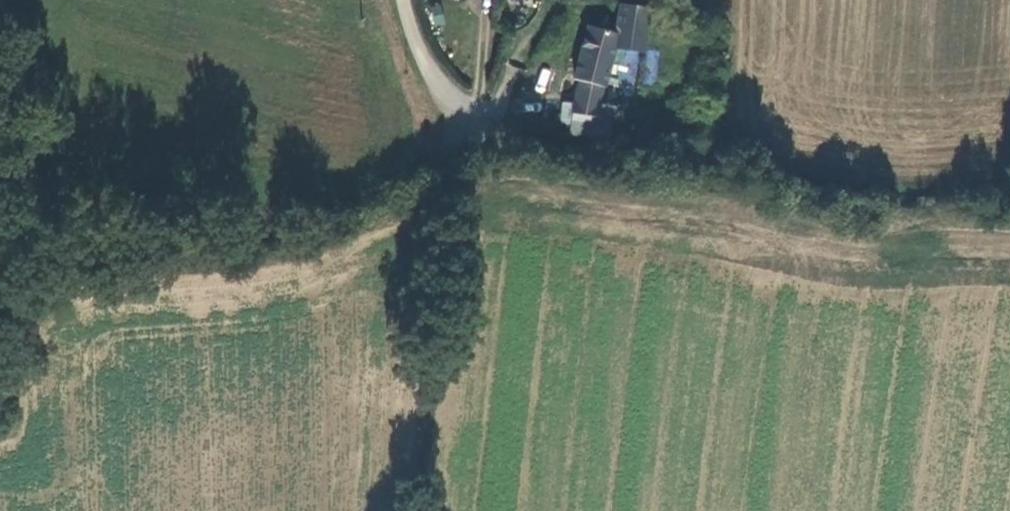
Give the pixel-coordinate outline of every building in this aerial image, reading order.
[(581,76),(610,83),(625,31),(595,23),(581,76)] [(583,104),(582,129),(597,131),(603,105),(583,104)] [(606,106),(603,105),(597,131),(606,133),(606,106)]
